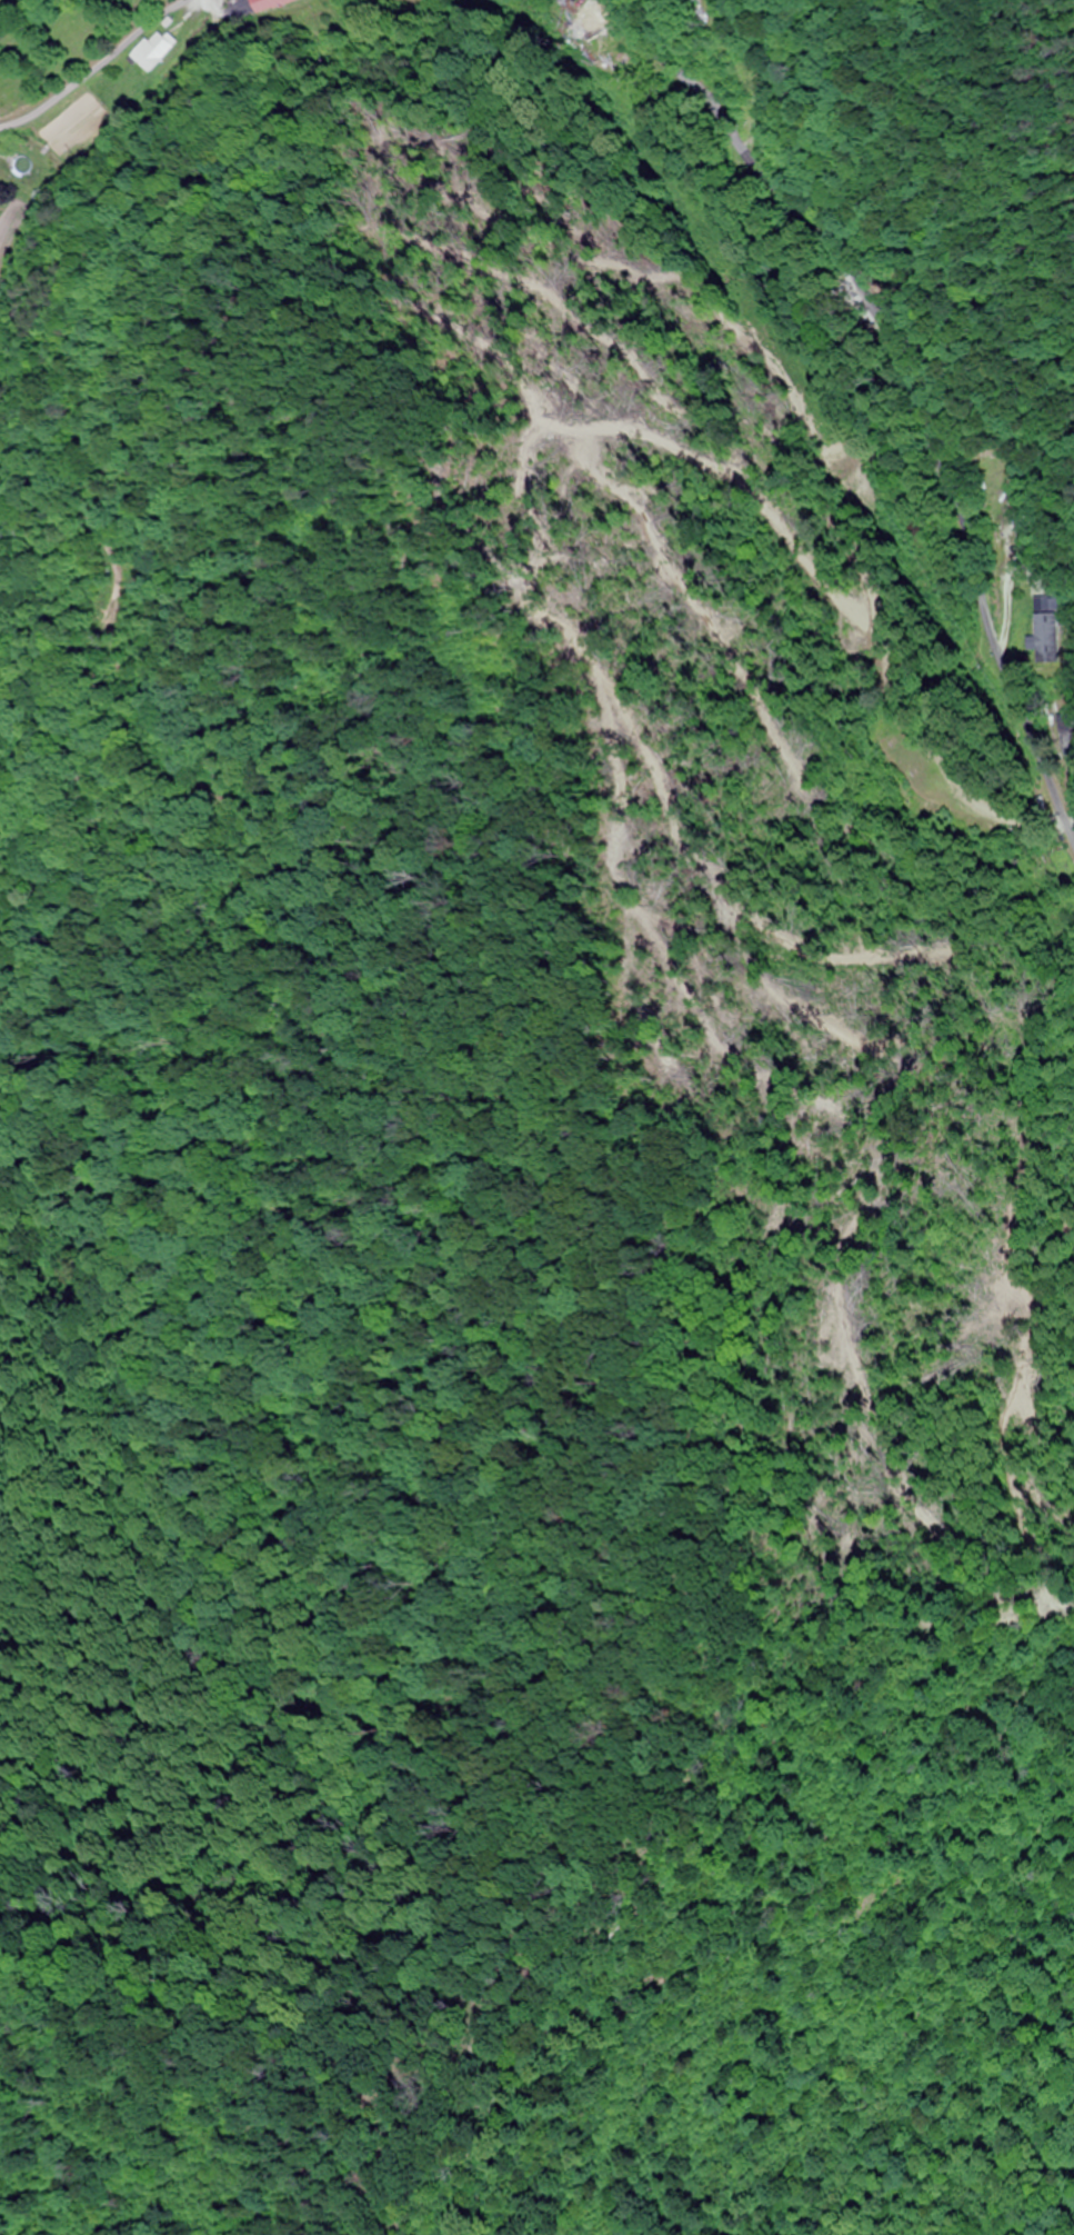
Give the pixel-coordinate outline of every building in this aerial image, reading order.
[(258,14),(303,0),(253,0),(258,14)] [(149,38),(133,59),(154,75),(180,42),(165,30),(155,43),(149,38)] [(1045,607),(1056,606),(1054,599),(1044,601),(1045,607)] [(1043,665),(1063,665),(1063,615),(1043,615),(1043,665)]
